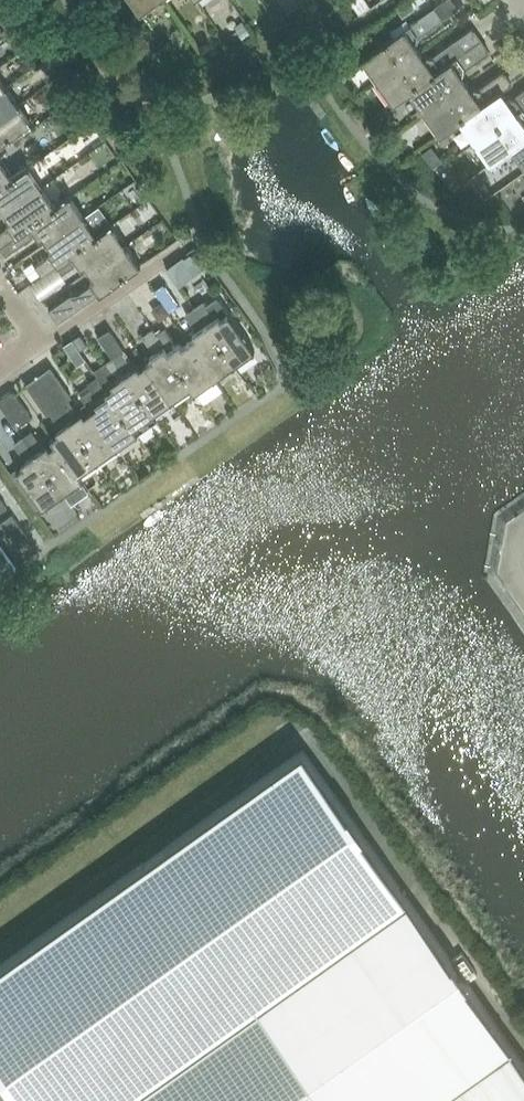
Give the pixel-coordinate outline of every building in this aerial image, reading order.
[(156,0),(133,0),(140,11),(156,0)] [(377,79),(421,48),(416,42),(417,36),(442,19),(433,6),(361,57),(377,79)] [(409,89),(480,38),(472,26),(431,55),(425,54),(421,48),(377,79),(393,102),(410,90),(409,89)] [(424,111),(468,80),(464,74),(465,68),(489,50),(480,38),(409,89),(410,90),(424,111)] [(503,88),(512,82),(503,70),(478,87),(472,86),(468,80),(424,111),(440,133),(460,119),(503,88)] [(0,89),(0,115),(19,102),(6,84),(0,89)] [(523,105),(523,87),(513,95),(507,94),(503,88),(460,119),(475,140),(523,105)] [(0,115),(0,142),(31,120),(19,102),(0,115)] [(475,140),(490,162),(512,147),(523,138),(523,105),(475,140)] [(512,147),(523,164),(523,138),(512,147)] [(13,174),(0,156),(0,185),(14,176),(13,174)] [(42,185),(27,164),(13,174),(14,176),(0,185),(0,205),(5,212),(42,185)] [(55,203),(42,185),(5,212),(9,218),(6,220),(9,224),(0,230),(0,243),(1,244),(15,234),(31,223),(30,222),(56,204),(55,203)] [(84,214),(70,193),(55,203),(56,204),(30,222),(31,223),(15,234),(1,244),(7,253),(37,233),(38,236),(41,234),(46,241),(84,214)] [(98,233),(97,232),(84,214),(46,241),(50,247),(48,249),(51,253),(36,263),(43,273),(56,264),(72,252),(98,233)] [(87,270),(126,243),(112,222),(97,232),(98,233),(72,252),(56,264),(62,272),(76,261),(79,265),(82,263),(87,270)] [(84,303),(141,263),(126,243),(87,270),(91,276),(88,278),(91,282),(76,293),(69,294),(48,309),(57,321),(84,303)] [(254,348),(228,310),(221,301),(214,300),(207,305),(204,301),(195,307),(234,363),(254,348)] [(214,377),(234,363),(195,307),(186,313),(196,328),(192,331),(194,334),(187,339),(214,377)] [(139,366),(136,362),(130,367),(128,364),(130,362),(122,351),(124,350),(108,328),(98,335),(113,357),(152,413),(172,399),(145,361),(139,366)] [(214,377),(187,339),(182,343),(179,340),(175,343),(165,328),(157,334),(156,334),(191,385),(191,386),(194,391),(214,377)] [(156,334),(157,334),(153,329),(143,336),(153,350),(149,353),(151,356),(145,361),(172,399),(191,386),(191,385),(156,334)] [(107,367),(98,374),(99,375),(107,388),(106,388),(133,426),(134,426),(138,431),(156,418),(152,413),(113,357),(104,363),(107,367)] [(52,366),(38,375),(98,459),(117,446),(86,401),(75,408),(68,398),(72,395),(52,366)] [(79,473),(80,472),(98,459),(38,375),(26,384),(46,413),(49,410),(60,424),(55,427),(58,431),(51,435),(55,441),(56,441),(79,473)] [(92,388),(82,395),(86,401),(117,446),(136,432),(138,431),(134,426),(133,426),(106,388),(107,388),(99,375),(89,382),(92,388)] [(0,397),(0,404),(16,427),(31,416),(12,388),(0,397)] [(56,441),(55,441),(49,446),(46,442),(42,445),(32,430),(23,437),(62,492),(83,477),(80,472),(79,473),(56,441)] [(42,507),(62,492),(23,437),(14,443),(24,458),(21,461),(23,464),(16,469),(42,507)] [(68,503),(45,516),(56,534),(79,521),(68,503)] [(17,522),(12,515),(0,522),(0,526),(3,531),(9,527),(17,522)] [(9,527),(8,528),(18,542),(26,535),(17,522),(9,527)] [(16,565),(0,542),(0,576),(16,565)] [(0,965),(0,1070),(22,1100),(120,1100),(407,898),(302,750),(0,965)] [(511,1045),(407,898),(120,1100),(432,1100),(511,1045)] [(511,1045),(432,1100),(523,1100),(523,1064),(511,1045)]
